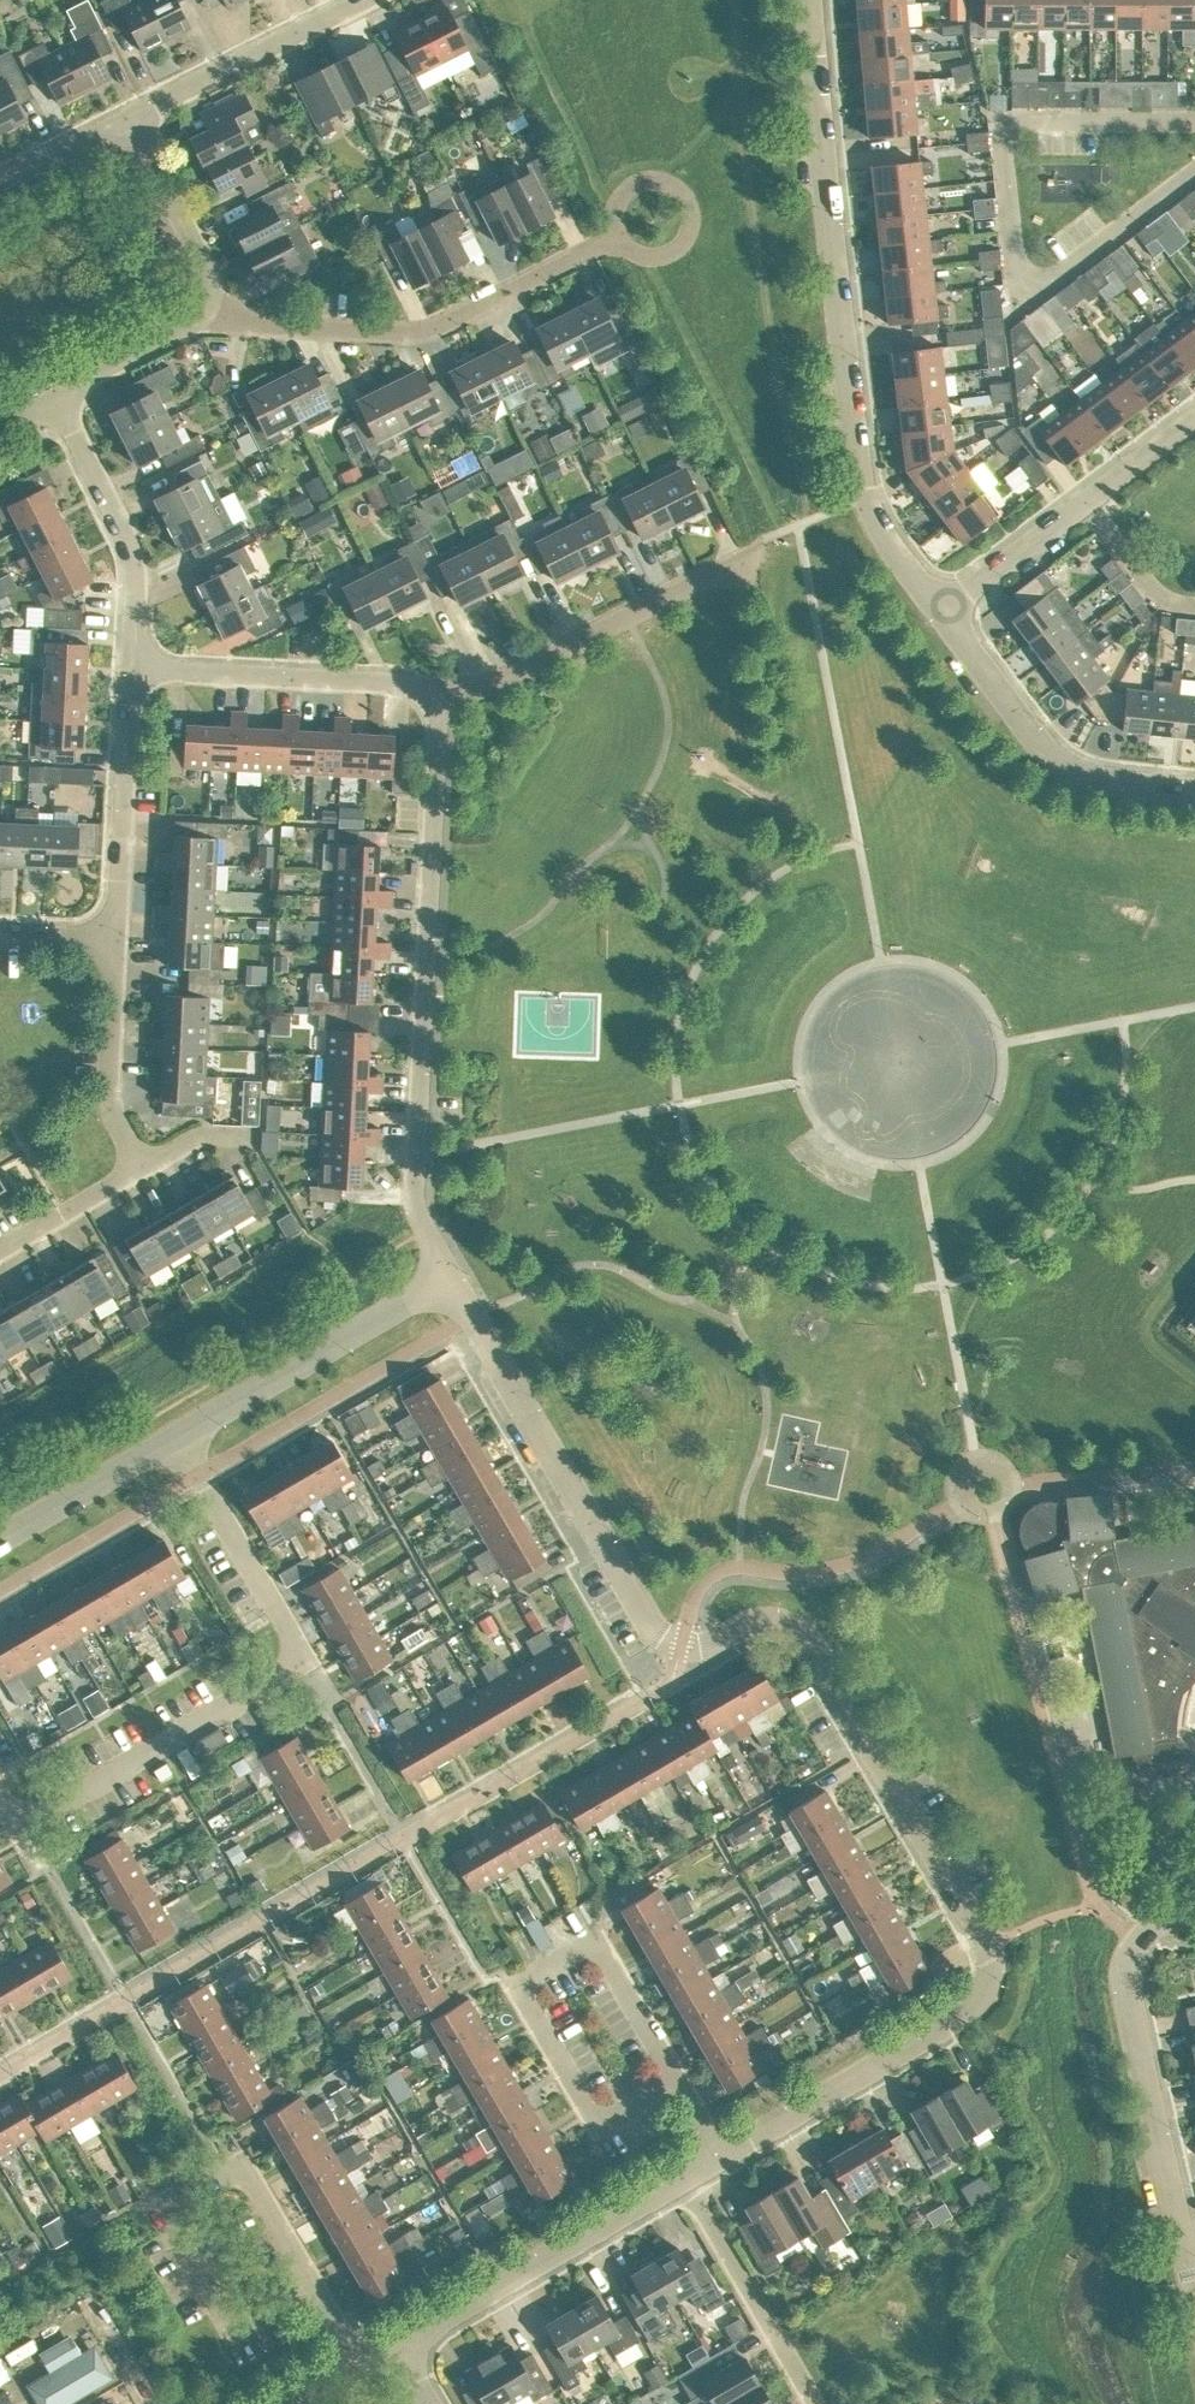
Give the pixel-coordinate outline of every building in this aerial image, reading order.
[(62,48),(84,92),(110,79),(96,53),(109,46),(101,29),(102,29),(87,0),(65,11),(74,28),(69,30),(75,42),(62,48)] [(145,0),(142,0),(131,6),(129,0),(107,0),(101,3),(114,29),(127,22),(142,52),(165,40),(145,0)] [(165,40),(189,28),(175,0),(145,0),(165,40)] [(228,9),(245,0),(223,0),(228,9)] [(964,22),(964,0),(949,0),(949,22),(964,22)] [(1011,29),(1011,0),(984,0),(984,12),(969,12),(969,38),(984,38),(984,29),(1011,29)] [(1037,29),(1037,0),(1011,0),(1011,29),(1037,29)] [(1063,29),(1063,0),(1037,0),(1037,29),(1063,29)] [(1089,29),(1089,0),(1063,0),(1063,29),(1089,29)] [(1115,29),(1115,0),(1089,0),(1089,29),(1115,29)] [(1140,29),(1140,0),(1115,0),(1115,29),(1140,29)] [(1166,29),(1166,0),(1140,0),(1140,29),(1166,29)] [(1166,29),(1181,29),(1181,46),(1194,46),(1194,12),(1193,12),(1193,0),(1166,0),(1166,29)] [(856,8),(859,34),(907,29),(904,4),(856,8)] [(445,7),(419,20),(441,63),(449,78),(474,65),(480,77),(497,68),(472,18),(455,26),(445,7)] [(441,63),(419,20),(393,33),(403,53),(386,61),(412,113),(429,104),(415,76),(441,63)] [(941,27),(942,37),(962,35),(961,25),(941,27)] [(861,59),(909,55),(927,54),(926,41),(908,43),(907,29),(859,34),(861,59)] [(84,92),(62,48),(49,55),(43,43),(18,56),(32,85),(45,78),(59,105),(84,92)] [(360,50),(333,63),(354,105),(381,91),(387,104),(400,97),(383,62),(373,43),(360,50)] [(26,121),(13,95),(27,87),(9,50),(0,55),(0,134),(26,121)] [(861,59),(863,85),(911,81),(909,55),(861,59)] [(354,105),(333,63),(294,83),(321,137),(334,130),(328,118),(354,105)] [(949,68),(951,78),(971,73),(969,64),(949,68)] [(971,73),(951,78),(953,87),(974,83),(971,73)] [(934,93),(933,79),(911,81),(863,85),(865,111),(913,107),(935,105),(934,93)] [(1027,108),(1037,108),(1037,87),(1027,87),(1027,108)] [(1037,87),(1037,108),(1046,108),(1046,87),(1037,87)] [(1088,108),(1088,87),(1079,87),(1079,108),(1088,108)] [(1098,87),(1088,87),(1088,108),(1098,108),(1098,87)] [(1141,108),(1140,87),(1131,87),(1131,108),(1141,108)] [(1150,87),(1140,87),(1141,108),(1150,108),(1150,87)] [(1166,87),(1166,108),(1176,108),(1176,87),(1166,87)] [(203,167),(247,145),(265,136),(243,93),(213,108),(200,114),(208,131),(189,140),(203,167)] [(913,107),(865,111),(868,138),(916,134),(913,107)] [(965,134),(966,144),(986,142),(985,132),(965,134)] [(986,142),(966,144),(967,154),(987,151),(986,142)] [(247,145),(203,167),(203,168),(206,167),(219,193),(239,182),(245,195),(285,176),(278,162),(272,165),(265,153),(253,158),(247,145)] [(530,174),(503,187),(525,231),(552,217),(542,196),(554,190),(538,158),(525,165),(530,174)] [(871,168),(873,194),(921,189),(920,176),(932,174),(931,161),(871,168)] [(455,180),(450,170),(445,173),(450,183),(455,180)] [(432,223),(417,230),(439,274),(466,261),(451,231),(463,224),(449,198),(452,191),(447,182),(426,192),(428,203),(432,223)] [(525,231),(503,187),(487,195),(480,182),(458,194),(471,220),(483,214),(498,244),(525,231)] [(240,242),(246,253),(300,226),(287,200),(295,196),(289,183),(253,200),(259,212),(232,226),(233,229),(228,231),(235,245),(240,242)] [(873,194),(876,220),(924,215),(921,189),(873,194)] [(1194,207),(1194,189),(1186,196),(1194,207)] [(1194,207),(1186,196),(1177,203),(1190,221),(1194,217),(1194,208),(1194,207)] [(972,201),(973,210),(993,208),(992,198),(972,201)] [(993,208),(973,210),(974,220),(994,218),(993,208)] [(876,220),(879,246),(927,241),(924,215),(876,220)] [(1154,220),(1145,227),(1154,239),(1154,238),(1163,231),(1154,220)] [(439,274),(417,230),(401,239),(393,223),(370,235),(385,264),(397,258),(412,288),(439,274)] [(300,226),(246,253),(259,280),(286,266),(293,278),(319,265),(300,226)] [(1154,239),(1145,227),(1135,234),(1153,258),(1157,254),(1159,257),(1165,252),(1154,238),(1154,239)] [(359,239),(346,245),(351,254),(363,248),(359,239)] [(879,246),(882,272),(930,267),(928,253),(942,252),(940,239),(927,241),(879,246)] [(1112,270),(1121,281),(1123,280),(1139,302),(1147,296),(1130,274),(1137,269),(1119,246),(1103,258),(1112,270)] [(977,252),(978,262),(999,260),(998,250),(977,252)] [(1103,277),(1112,270),(1103,258),(1094,266),(1103,277)] [(999,260),(978,262),(979,272),(1000,269),(999,260)] [(944,291),(943,282),(931,283),(930,267),(882,272),(885,298),(932,292),(944,291)] [(1072,282),(1062,290),(1074,305),(1083,298),(1072,282)] [(1062,290),(1041,305),(1063,334),(1074,326),(1064,312),(1074,305),(1062,290)] [(932,292),(885,298),(887,324),(947,318),(946,305),(934,306),(932,292)] [(597,299),(567,314),(587,354),(605,345),(610,355),(635,342),(617,307),(604,313),(597,299)] [(1063,334),(1041,305),(1021,321),(1029,332),(1039,325),(1053,342),(1063,334)] [(1183,321),(1194,337),(1194,313),(1183,321)] [(544,343),(531,350),(549,385),(574,373),(569,363),(587,354),(567,314),(537,329),(544,343)] [(981,318),(982,328),(1003,326),(1001,316),(981,318)] [(1154,326),(1189,371),(1194,367),(1194,337),(1183,321),(1171,331),(1162,320),(1154,326)] [(1132,339),(1135,343),(1168,387),(1189,371),(1154,326),(1152,324),(1132,339)] [(1003,326),(982,328),(944,332),(946,347),(978,344),(983,338),(1004,335),(1003,326)] [(549,385),(531,350),(518,356),(511,342),(481,357),(501,398),(508,410),(525,401),(524,398),(549,385)] [(1114,359),(1121,368),(1147,403),(1168,387),(1135,343),(1114,359)] [(891,354),(894,380),(942,374),(939,348),(891,354)] [(1020,357),(1029,368),(1035,375),(1036,375),(1045,368),(1030,349),(1020,357)] [(458,387),(446,393),(456,414),(463,429),(488,416),(483,406),(501,398),(481,357),(451,373),(458,387)] [(1007,366),(1006,357),(991,359),(992,367),(1007,366)] [(307,365),(277,380),(297,421),(315,412),(320,421),(345,408),(328,373),(315,380),(307,365)] [(111,414),(124,440),(167,418),(160,405),(172,399),(166,387),(176,382),(168,366),(125,387),(133,403),(111,414)] [(1035,375),(1029,368),(1020,375),(1029,386),(1039,379),(1036,375),(1035,375)] [(1121,368),(1101,384),(1126,418),(1147,403),(1121,368)] [(418,371),(388,386),(408,426),(426,417),(431,427),(456,414),(446,393),(438,379),(425,386),(418,371)] [(894,380),(897,406),(945,400),(942,374),(894,380)] [(1072,390),(1080,400),(1106,434),(1126,418),(1101,384),(1093,374),(1072,390)] [(297,421),(277,380),(247,395),(254,410),(241,416),(259,452),(284,439),(280,430),(297,421)] [(988,384),(989,394),(1010,392),(1009,382),(988,384)] [(408,426),(388,386),(358,401),(365,416),(352,422),(370,458),(395,445),(390,435),(408,426)] [(661,403),(654,390),(616,409),(623,422),(661,403)] [(1010,392),(989,394),(990,404),(1011,401),(1010,392)] [(897,406),(901,432),(948,426),(945,400),(897,406)] [(1080,400),(1059,415),(1085,450),(1106,434),(1080,400)] [(609,425),(600,407),(581,416),(590,435),(609,425)] [(1085,450),(1059,415),(1046,425),(1039,417),(1024,429),(1049,462),(1056,456),(1064,466),(1066,465),(1065,464),(1085,450)] [(167,418),(124,440),(137,466),(159,455),(166,467),(204,448),(197,435),(180,444),(167,418)] [(242,421),(234,426),(238,434),(247,430),(242,421)] [(905,471),(913,481),(952,452),(948,426),(901,432),(905,471)] [(993,441),(999,449),(1015,436),(1010,428),(993,441)] [(556,452),(547,434),(528,443),(538,461),(556,452)] [(1015,436),(999,449),(1005,456),(1021,444),(1015,436)] [(455,456),(456,458),(465,475),(480,468),(470,448),(455,456)] [(913,481),(929,501),(967,472),(952,452),(913,481)] [(670,475),(653,484),(672,523),(702,507),(695,495),(709,489),(691,453),(666,466),(670,475)] [(1024,474),(1035,488),(1047,478),(1029,454),(1016,463),(1024,474)] [(506,481),(498,463),(493,465),(488,455),(479,460),(485,472),(488,471),(495,486),(506,481)] [(154,500),(167,526),(208,505),(201,490),(212,485),(200,461),(174,474),(181,486),(154,500)] [(562,476),(555,461),(539,469),(546,484),(562,476)] [(267,473),(261,462),(252,466),(257,478),(267,473)] [(1024,474),(1018,466),(1003,477),(1009,485),(1024,474)] [(363,482),(356,467),(341,474),(348,489),(363,482)] [(929,501),(944,522),(983,493),(967,472),(929,501)] [(334,497),(321,474),(304,484),(317,507),(334,497)] [(416,494),(408,476),(389,486),(398,503),(416,494)] [(19,530),(57,511),(45,487),(34,492),(27,477),(0,491),(0,519),(2,522),(13,517),(19,530)] [(390,503),(378,480),(363,488),(375,511),(390,503)] [(630,484),(605,496),(622,531),(635,524),(642,538),(672,523),(653,484),(635,493),(630,484)] [(515,498),(508,486),(497,492),(503,504),(515,498)] [(435,514),(451,507),(442,490),(427,497),(435,514)] [(983,493),(944,522),(961,543),(999,514),(983,493)] [(584,518),(567,527),(587,567),(616,552),(609,538),(622,531),(605,496),(580,509),(584,518)] [(208,505),(167,526),(180,552),(207,538),(213,551),(248,533),(241,520),(232,525),(227,514),(216,519),(208,505)] [(19,530),(31,553),(69,534),(57,511),(19,530)] [(307,538),(322,530),(313,514),(298,522),(307,538)] [(272,517),(259,524),(262,531),(276,524),(272,517)] [(488,541),(470,550),(491,590),(521,575),(513,561),(526,555),(519,539),(509,519),(483,532),(488,541)] [(544,527),(519,539),(526,555),(536,575),(549,569),(557,583),(587,567),(567,527),(549,536),(544,527)] [(37,565),(43,576),(80,557),(69,534),(31,553),(17,560),(23,572),(37,565)] [(392,564),(374,573),(394,613),(424,598),(417,584),(430,577),(423,562),(412,542),(387,555),(392,564)] [(197,586),(210,612),(252,591),(244,576),(255,571),(243,547),(217,560),(224,573),(197,586)] [(448,550),(423,562),(430,577),(440,598),(453,591),(461,606),(491,590),(470,550),(452,559),(448,550)] [(43,608),(42,627),(81,629),(82,610),(67,609),(61,597),(92,581),(80,557),(43,576),(49,589),(37,595),(43,608)] [(1011,620),(1027,641),(1071,608),(1055,587),(1054,588),(1042,571),(1012,594),(1024,610),(1011,620)] [(394,613),(374,573),(356,582),(351,572),(326,585),(344,621),(357,614),(364,628),(394,613)] [(1118,592),(1124,601),(1137,591),(1130,583),(1118,592)] [(252,591),(210,612),(223,638),(249,624),(256,637),(282,624),(270,600),(259,605),(252,591)] [(1137,591),(1124,601),(1130,609),(1143,600),(1137,591)] [(8,605),(5,598),(0,600),(0,609),(8,605)] [(302,600),(286,608),(294,624),(310,615),(302,600)] [(1027,641),(1043,662),(1087,629),(1071,608),(1027,641)] [(1168,626),(1169,617),(1160,617),(1160,625),(1168,626)] [(1174,634),(1184,635),(1185,619),(1175,618),(1174,634)] [(1184,635),(1194,636),(1194,628),(1194,620),(1185,619),(1184,635)] [(45,654),(44,669),(86,671),(88,644),(68,643),(69,629),(30,627),(29,654),(45,654)] [(1043,662),(1058,683),(1102,650),(1112,642),(1107,635),(1097,642),(1087,629),(1043,662)] [(1081,700),(1096,720),(1112,693),(1103,683),(1108,679),(1092,659),(1103,650),(1102,650),(1058,683),(1074,704),(1081,700)] [(31,682),(31,694),(85,697),(86,671),(44,669),(43,683),(31,682)] [(1174,736),(1178,695),(1180,681),(1181,671),(1172,671),(1171,682),(1153,680),(1152,692),(1148,733),(1174,736)] [(1194,738),(1194,682),(1180,681),(1178,695),(1174,736),(1194,738)] [(1121,731),(1148,733),(1152,692),(1125,689),(1125,694),(1112,693),(1096,720),(1122,723),(1121,731)] [(31,694),(29,720),(84,723),(85,697),(31,694)] [(209,769),(235,770),(238,713),(230,712),(229,728),(212,727),(209,769)] [(235,770),(261,771),(263,729),(246,728),(247,713),(238,713),(235,770)] [(261,771),(287,773),(290,715),(282,715),(281,730),(263,729),(261,771)] [(287,773),(313,774),(315,732),(298,731),(298,716),(290,715),(287,773)] [(313,774),(339,775),(342,718),(334,717),(333,733),(315,732),(313,774)] [(339,775),(365,777),(367,735),(350,734),(350,718),(342,718),(339,775)] [(84,723),(29,720),(27,758),(53,759),(53,763),(62,763),(63,749),(82,750),(84,723)] [(183,767),(209,769),(212,727),(185,725),(184,746),(169,745),(168,776),(183,777),(183,767)] [(367,735),(365,777),(391,778),(390,793),(405,793),(407,757),(393,757),(394,736),(367,735)] [(3,765),(2,781),(11,781),(12,766),(3,765)] [(54,783),(55,768),(29,767),(28,782),(54,783)] [(64,768),(55,768),(54,783),(63,784),(64,768)] [(232,818),(233,805),(221,805),(220,817),(232,818)] [(322,811),(321,821),(336,822),(337,812),(322,811)] [(24,867),(26,817),(16,816),(16,824),(0,823),(0,865),(24,867)] [(24,867),(50,868),(52,826),(36,825),(37,817),(26,817),(24,867)] [(158,853),(158,861),(215,864),(217,838),(226,839),(227,824),(175,821),(173,854),(158,853)] [(52,826),(50,868),(76,869),(77,853),(95,854),(97,823),(77,822),(77,827),(52,826)] [(336,844),(335,870),(377,873),(378,846),(358,845),(358,830),(327,829),(326,844),(336,844)] [(272,867),(273,847),(258,847),(258,866),(272,867)] [(172,871),(172,888),(214,890),(215,864),(158,861),(157,870),(172,871)] [(335,870),(333,896),(391,899),(391,891),(376,890),(377,873),(335,870)] [(155,905),(155,913),(212,916),(214,890),(172,888),(171,906),(155,905)] [(280,895),(279,905),(291,906),(292,896),(280,895)] [(333,896),(332,922),(374,925),(375,907),(391,908),(391,899),(333,896)] [(170,923),(169,940),(211,942),(212,916),(155,913),(154,922),(170,923)] [(256,921),(256,933),(267,933),(267,922),(256,921)] [(332,922),(331,948),(388,951),(389,943),(373,942),(374,925),(332,922)] [(188,968),(187,982),(219,984),(219,983),(219,969),(222,969),(224,943),(211,942),(169,940),(168,967),(188,968)] [(331,948),(329,974),(372,976),(373,959),(388,960),(388,951),(331,948)] [(287,971),(288,957),(274,957),(274,971),(287,971)] [(266,985),(267,966),(246,965),(246,984),(266,985)] [(308,1014),(318,1015),(349,1016),(350,1002),(370,1003),(372,976),(329,974),(310,973),(308,1014)] [(166,995),(165,1022),(207,1024),(208,998),(222,999),(223,984),(219,983),(219,984),(187,982),(187,996),(166,995)] [(327,1030),(325,1056),(367,1058),(369,1032),(348,1031),(349,1016),(318,1015),(317,1029),(327,1030)] [(148,1039),(148,1047),(206,1050),(207,1024),(165,1022),(164,1039),(148,1039)] [(163,1056),(162,1074),(204,1076),(206,1050),(148,1047),(148,1055),(163,1056)] [(325,1056),(324,1082),(381,1085),(382,1077),(367,1076),(367,1058),(325,1056)] [(204,1076),(162,1074),(161,1100),(162,1101),(161,1115),(212,1118),(212,1103),(215,1103),(216,1076),(204,1076)] [(281,1094),(281,1080),(268,1079),(267,1093),(281,1094)] [(324,1082),(323,1108),(365,1110),(366,1093),(381,1094),(381,1085),(324,1082)] [(279,1131),(280,1105),(266,1105),(265,1131),(279,1131)] [(323,1108),(321,1134),(379,1137),(379,1129),(364,1128),(365,1110),(323,1108)] [(321,1134),(320,1160),(362,1162),(363,1145),(378,1145),(379,1137),(321,1134)] [(279,1151),(261,1150),(266,1159),(279,1159),(279,1151)] [(362,1162),(320,1160),(319,1186),(309,1186),(308,1201),(339,1202),(340,1188),(361,1189),(362,1162)] [(268,1179),(258,1162),(251,1166),(261,1184),(268,1179)] [(232,1176),(210,1188),(231,1225),(253,1212),(257,1219),(269,1212),(255,1187),(243,1194),(232,1176)] [(195,1190),(185,1195),(210,1237),(231,1225),(210,1188),(198,1195),(195,1190)] [(179,1206),(167,1213),(189,1250),(210,1237),(185,1195),(176,1201),(179,1206)] [(167,1213),(146,1226),(167,1262),(189,1250),(167,1213)] [(167,1262),(146,1226),(124,1239),(125,1240),(113,1247),(137,1289),(150,1282),(146,1275),(167,1262)] [(92,1258),(70,1271),(91,1307),(113,1295),(116,1301),(129,1294),(104,1252),(92,1259),(92,1258)] [(234,1253),(223,1260),(230,1271),(241,1264),(234,1253)] [(230,1271),(223,1260),(212,1266),(218,1277),(230,1271)] [(70,1271),(48,1283),(70,1319),(91,1307),(70,1271)] [(185,1294),(187,1296),(198,1290),(191,1278),(180,1285),(185,1294)] [(48,1283),(27,1295),(48,1332),(70,1319),(48,1283)] [(187,1296),(185,1294),(179,1297),(184,1306),(190,1302),(187,1296)] [(27,1295),(6,1308),(27,1344),(48,1332),(27,1295)] [(159,1305),(146,1312),(152,1323),(164,1316),(159,1305)] [(149,1323),(140,1306),(122,1316),(132,1332),(149,1323)] [(0,1311),(0,1347),(6,1357),(27,1344),(6,1308),(0,1311)] [(1194,1335),(1194,1315),(1185,1327),(1194,1335)] [(94,1335),(83,1342),(89,1353),(100,1346),(94,1335)] [(89,1353),(83,1342),(72,1348),(78,1359),(89,1353)] [(0,1347),(0,1369),(10,1364),(6,1357),(0,1347)] [(51,1360),(40,1366),(47,1378),(58,1371),(51,1360)] [(47,1378),(40,1366),(29,1373),(36,1384),(47,1378)] [(396,1387),(404,1399),(402,1400),(410,1413),(393,1423),(399,1433),(452,1401),(439,1378),(430,1384),(423,1371),(396,1387)] [(421,1432),(429,1445),(465,1424),(452,1401),(399,1433),(404,1442),(421,1432)] [(360,1427),(353,1414),(343,1419),(350,1432),(360,1427)] [(419,1468),(425,1478),(479,1446),(465,1424),(429,1445),(436,1458),(419,1468)] [(331,1441),(308,1454),(346,1520),(347,1520),(350,1525),(360,1518),(351,1501),(349,1502),(339,1485),(353,1478),(331,1441)] [(448,1477),(455,1490),(492,1469),(479,1446),(425,1478),(430,1487),(448,1477)] [(308,1454),(286,1467),(307,1504),(320,1496),(330,1513),(332,1512),(339,1524),(346,1520),(308,1454)] [(373,1477),(386,1470),(380,1459),(367,1467),(373,1477)] [(286,1467),(263,1480),(295,1534),(304,1529),(294,1512),(307,1504),(286,1467)] [(446,1513),(451,1522),(505,1491),(492,1469),(455,1490),(463,1503),(446,1513)] [(295,1534),(263,1480),(240,1494),(262,1531),(275,1523),(285,1540),(295,1534)] [(396,1493),(392,1487),(383,1492),(387,1498),(396,1493)] [(474,1522),(481,1535),(518,1514),(505,1491),(451,1522),(457,1532),(474,1522)] [(1178,1765),(1180,1765),(1182,1763),(1184,1762),(1185,1761),(1187,1759),(1187,1757),(1188,1756),(1189,1753),(1189,1752),(1189,1751),(1188,1748),(1188,1747),(1186,1744),(1185,1742),(1183,1740),(1180,1739),(1179,1739),(1178,1738),(1175,1738),(1175,1731),(1175,1726),(1175,1723),(1176,1715),(1178,1707),(1179,1702),(1181,1694),(1184,1687),(1187,1679),(1190,1672),(1193,1667),(1194,1664),(1194,1526),(1112,1542),(1108,1497),(1111,1497),(1111,1495),(1063,1500),(1063,1501),(1061,1504),(1056,1502),(1055,1502),(1052,1501),(1048,1501),(1046,1501),(1042,1501),(1039,1502),(1036,1503),(1034,1505),(1030,1507),(1029,1508),(1026,1511),(1023,1514),(1022,1515),(1021,1519),(1019,1523),(1019,1524),(1018,1528),(1018,1530),(1018,1534),(1019,1536),(1020,1540),(1020,1542),(1022,1545),(1024,1549),(1027,1552),(1028,1553),(1026,1556),(1025,1557),(1039,1602),(1040,1602),(1039,1599),(1082,1586),(1115,1757),(1134,1753),(1139,1776),(1179,1768),(1178,1765)] [(472,1558),(477,1567),(531,1536),(518,1514),(481,1535),(489,1548),(472,1558)] [(531,1536),(477,1567),(478,1569),(483,1577),(500,1567),(508,1580),(544,1559),(531,1536)] [(163,1539),(140,1553),(171,1606),(181,1601),(171,1584),(184,1576),(163,1539)] [(362,1549),(358,1542),(347,1548),(352,1555),(362,1549)] [(140,1553),(117,1566),(139,1602),(152,1595),(161,1612),(171,1606),(140,1553)] [(278,1574),(285,1587),(315,1569),(308,1557),(278,1574)] [(117,1566),(95,1579),(126,1633),(136,1627),(126,1610),(139,1602),(117,1566)] [(302,1590),(315,1613),(352,1591),(338,1568),(302,1590)] [(470,1584),(483,1577),(478,1569),(466,1576),(470,1584)] [(95,1579),(73,1592),(94,1629),(107,1621),(117,1638),(126,1633),(95,1579)] [(431,1599),(426,1590),(411,1598),(417,1607),(431,1599)] [(315,1613),(328,1635),(365,1614),(352,1591),(315,1613)] [(73,1592),(50,1605),(81,1659),(91,1653),(81,1636),(94,1629),(73,1592)] [(50,1605),(28,1618),(49,1655),(62,1647),(72,1664),(81,1659),(50,1605)] [(535,1634),(543,1629),(531,1609),(528,1611),(523,1614),(535,1634)] [(328,1635),(341,1658),(378,1636),(365,1614),(328,1635)] [(498,1628),(490,1615),(478,1622),(486,1635),(498,1628)] [(28,1618),(5,1631),(36,1685),(46,1679),(36,1662),(49,1655),(28,1618)] [(180,1626),(172,1630),(180,1643),(188,1639),(180,1626)] [(421,1628),(401,1640),(408,1652),(428,1640),(421,1628)] [(535,1634),(534,1635),(565,1689),(588,1675),(567,1639),(553,1646),(543,1629),(535,1634)] [(5,1631),(0,1634),(0,1675),(3,1681),(17,1673),(27,1690),(36,1685),(5,1631)] [(534,1658),(521,1665),(543,1702),(565,1689),(534,1635),(524,1641),(534,1658)] [(378,1636),(341,1658),(355,1681),(391,1659),(378,1636)] [(200,1656),(192,1641),(180,1648),(189,1662),(200,1656)] [(498,1656),(489,1661),(520,1715),(543,1702),(521,1665),(508,1673),(498,1656)] [(165,1675),(156,1659),(145,1665),(155,1681),(165,1675)] [(489,1684),(477,1691),(498,1728),(520,1715),(489,1661),(479,1667),(489,1684)] [(756,1663),(733,1677),(764,1730),(773,1724),(772,1721),(764,1708),(777,1700),(756,1663)] [(154,1683),(147,1671),(137,1677),(145,1688),(154,1683)] [(733,1677),(710,1690),(732,1726),(745,1719),(754,1736),(755,1735),(764,1730),(733,1677)] [(390,1698),(380,1681),(366,1689),(376,1706),(390,1698)] [(454,1682),(444,1687),(475,1741),(498,1728),(477,1691),(464,1699),(454,1682)] [(445,1710),(432,1717),(453,1754),(475,1741),(444,1687),(435,1693),(445,1710)] [(110,1708),(98,1689),(84,1698),(95,1717),(110,1708)] [(693,1713),(718,1757),(729,1751),(719,1734),(732,1726),(710,1690),(687,1703),(693,1713)] [(785,1713),(793,1708),(786,1695),(777,1700),(785,1713)] [(777,1700),(764,1708),(772,1721),(785,1713),(777,1700)] [(86,1719),(76,1704),(58,1714),(67,1730),(86,1719)] [(409,1708),(399,1713),(431,1767),(453,1754),(432,1717),(419,1725),(409,1708)] [(431,1767),(399,1713),(390,1719),(400,1736),(386,1744),(393,1755),(407,1781),(431,1767)] [(693,1713),(672,1726),(703,1779),(712,1774),(702,1757),(714,1750),(718,1757),(693,1713)] [(672,1726),(649,1739),(670,1776),(683,1768),(693,1785),(703,1779),(672,1726)] [(764,1730),(755,1735),(762,1747),(771,1742),(764,1730)] [(34,1733),(19,1742),(26,1754),(41,1745),(34,1733)] [(259,1758),(273,1781),(309,1760),(296,1737),(259,1758)] [(649,1739),(627,1752),(658,1805),(666,1800),(667,1800),(658,1783),(670,1776),(649,1739)] [(393,1755),(386,1744),(377,1750),(383,1761),(393,1755)] [(627,1752),(604,1765),(626,1802),(638,1794),(648,1811),(658,1805),(627,1752)] [(251,1769),(244,1757),(230,1764),(237,1777),(251,1769)] [(273,1781),(286,1804),(322,1782),(309,1760),(273,1781)] [(810,1772),(806,1763),(794,1768),(799,1778),(810,1772)] [(604,1765),(582,1778),(613,1832),(622,1826),(613,1809),(626,1802),(604,1765)] [(613,1832),(582,1778),(559,1792),(580,1828),(593,1821),(603,1837),(613,1832)] [(286,1804),(299,1826),(335,1805),(322,1782),(286,1804)] [(1123,1791),(1126,1810),(1150,1805),(1146,1787),(1123,1791)] [(779,1835),(785,1844),(838,1814),(825,1790),(788,1812),(796,1825),(779,1835)] [(658,1805),(667,1821),(676,1815),(667,1800),(666,1800),(658,1805)] [(542,1802),(519,1815),(540,1851),(563,1838),(542,1802)] [(335,1805),(299,1826),(312,1849),(349,1828),(335,1805)] [(664,1818),(657,1806),(648,1811),(655,1823),(664,1818)] [(718,1827),(727,1822),(720,1812),(712,1817),(718,1827)] [(851,1836),(838,1814),(785,1844),(791,1854),(807,1844),(815,1857),(851,1836)] [(519,1815),(496,1828),(517,1864),(540,1851),(519,1815)] [(725,1834),(732,1848),(765,1829),(757,1815),(725,1834)] [(496,1828),(474,1841),(495,1878),(517,1864),(496,1828)] [(79,1851),(85,1860),(109,1846),(104,1836),(79,1851)] [(805,1880),(811,1889),(864,1858),(851,1836),(815,1857),(822,1870),(805,1880)] [(85,1860),(98,1883),(135,1862),(121,1839),(109,1846),(85,1860)] [(495,1878),(474,1841),(451,1855),(472,1891),(495,1878)] [(246,1857),(238,1844),(226,1851),(234,1864),(246,1857)] [(791,1854),(785,1844),(772,1852),(778,1861),(791,1854)] [(833,1889),(841,1902),(877,1881),(864,1858),(811,1889),(817,1899),(833,1889)] [(98,1883),(111,1906),(148,1884),(135,1862),(98,1883)] [(216,1873),(209,1862),(199,1868),(205,1879),(216,1873)] [(11,1881),(0,1863),(0,1888),(11,1881)] [(264,1889),(258,1878),(245,1886),(251,1896),(264,1889)] [(832,1925),(837,1934),(890,1903),(877,1881),(841,1902),(848,1915),(832,1925)] [(344,1904),(358,1927),(394,1906),(380,1882),(344,1904)] [(111,1906),(124,1928),(161,1907),(148,1884),(111,1906)] [(621,1909),(634,1932),(688,1901),(682,1891),(665,1901),(657,1888),(621,1909)] [(773,1898),(767,1888),(755,1895),(761,1905),(773,1898)] [(36,1904),(28,1891),(20,1895),(28,1908),(36,1904)] [(243,1901),(237,1891),(227,1897),(233,1907),(243,1901)] [(634,1932),(647,1955),(684,1933),(677,1920),(693,1911),(688,1901),(634,1932)] [(859,1934),(867,1947),(903,1926),(890,1903),(837,1934),(843,1944),(859,1934)] [(535,1918),(527,1905),(516,1911),(524,1925),(535,1918)] [(358,1927),(371,1949),(407,1928),(394,1906),(358,1927)] [(161,1907),(124,1928),(138,1951),(174,1930),(161,1907)] [(858,1970),(863,1979),(917,1948),(903,1926),(867,1947),(874,1960),(858,1970)] [(371,1949),(384,1972),(420,1950),(407,1928),(371,1949)] [(647,1955),(660,1977),(714,1946),(708,1936),(692,1946),(684,1933),(647,1955)] [(803,1949),(794,1933),(781,1940),(790,1956),(803,1949)] [(50,1940),(27,1953),(48,1990),(72,1976),(50,1940)] [(514,1954),(509,1945),(500,1951),(505,1960),(514,1954)] [(660,1977),(674,1999),(710,1978),(703,1965),(719,1955),(714,1946),(660,1977)] [(930,1971),(917,1948),(863,1979),(869,1989),(886,1979),(893,1993),(906,1985),(919,1978),(930,1971)] [(384,1972),(397,1994),(433,1973),(420,1950),(384,1972)] [(27,1953),(5,1966),(26,2003),(48,1990),(27,1953)] [(284,1966),(278,1956),(271,1960),(277,1970),(284,1966)] [(254,1980),(243,1962),(219,1975),(230,1994),(254,1980)] [(0,1969),(0,2010),(3,2016),(26,2003),(5,1966),(0,1969)] [(433,1973),(397,1994),(410,2017),(447,1996),(433,1973)] [(744,1975),(734,1981),(740,1991),(750,1985),(744,1975)] [(674,1999),(687,2022),(740,1991),(734,1981),(718,1991),(710,1978),(674,1999)] [(319,1982),(309,1989),(314,1997),(324,1991),(319,1982)] [(169,2005),(183,2029),(219,2007),(206,1984),(169,2005)] [(898,2000),(910,1993),(906,1985),(893,1993),(898,2000)] [(687,2022),(700,2044),(736,2023),(729,2010),(746,2000),(740,1991),(687,2022)] [(279,2002),(293,2025),(309,2015),(296,1992),(279,2002)] [(427,2052),(428,2053),(481,2022),(467,1999),(431,2020),(439,2034),(409,2051),(415,2059),(427,2052)] [(1194,2030),(1194,2005),(1184,2008),(1190,2031),(1194,2030)] [(183,2029),(196,2051),(232,2030),(219,2007),(183,2029)] [(386,2038),(398,2031),(392,2021),(380,2028),(386,2038)] [(450,2053),(457,2066),(494,2044),(481,2022),(428,2053),(433,2063),(450,2053)] [(700,2044),(713,2067),(766,2036),(761,2026),(744,2036),(736,2023),(700,2044)] [(322,2036),(316,2026),(302,2033),(308,2044),(322,2036)] [(196,2051),(209,2073),(245,2052),(232,2030),(196,2051)] [(776,2042),(772,2034),(767,2037),(771,2045),(776,2042)] [(766,2036),(713,2067),(726,2090),(763,2069),(755,2055),(772,2045),(766,2036)] [(457,2066),(465,2079),(448,2088),(454,2098),(507,2067),(494,2044),(457,2066)] [(115,2051),(92,2065),(113,2101),(136,2088),(115,2051)] [(209,2073),(222,2096),(259,2075),(245,2052),(209,2073)] [(92,2065),(69,2078),(91,2114),(113,2101),(92,2065)] [(476,2098),(483,2111),(520,2089),(507,2067),(454,2098),(459,2107),(476,2098)] [(410,2093),(398,2071),(384,2080),(396,2101),(410,2093)] [(771,2081),(766,2073),(753,2081),(758,2089),(771,2081)] [(259,2075),(222,2096),(235,2119),(272,2098),(259,2075)] [(69,2078),(47,2091),(68,2127),(91,2114),(69,2078)] [(963,2080),(937,2095),(962,2138),(988,2123),(992,2130),(1004,2123),(986,2092),(974,2099),(963,2080)] [(352,2097),(346,2087),(331,2096),(332,2097),(337,2106),(352,2097)] [(446,2102),(454,2098),(448,2088),(440,2093),(446,2102)] [(491,2124),(475,2133),(481,2142),(533,2112),(520,2089),(483,2111),(491,2124)] [(47,2091),(25,2103),(25,2104),(40,2130),(39,2130),(45,2141),(68,2127),(47,2091)] [(0,2104),(0,2113),(17,2143),(39,2130),(40,2130),(25,2104),(25,2103),(19,2093),(0,2104)] [(962,2138),(937,2095),(911,2110),(923,2129),(911,2136),(932,2173),(950,2163),(942,2150),(962,2138)] [(277,2141),(330,2109),(325,2100),(308,2110),(300,2096),(264,2117),(277,2141)] [(277,2141),(290,2163),(327,2142),(319,2129),(336,2119),(330,2109),(277,2141)] [(502,2143),(510,2156),(546,2134),(533,2112),(481,2142),(467,2151),(473,2160),(502,2143)] [(17,2143),(0,2113),(0,2153),(17,2143)] [(882,2128),(854,2144),(878,2184),(905,2168),(908,2174),(923,2166),(906,2137),(892,2145),(882,2128)] [(422,2148),(436,2140),(430,2130),(416,2137),(422,2148)] [(476,2134),(462,2142),(467,2150),(481,2142),(476,2134)] [(510,2156),(517,2168),(500,2178),(506,2188),(559,2157),(546,2134),(510,2156)] [(290,2163),(303,2185),(356,2154),(351,2145),(334,2155),(327,2142),(290,2163)] [(823,2185),(825,2189),(842,2219),(857,2210),(851,2200),(878,2184),(854,2144),(827,2160),(837,2177),(823,2185)] [(147,2161),(138,2145),(125,2153),(134,2168),(147,2161)] [(303,2185),(316,2208),(353,2186),(345,2174),(362,2164),(372,2158),(367,2149),(357,2155),(356,2154),(303,2185)] [(559,2157),(506,2188),(512,2197),(528,2188),(536,2201),(573,2180),(559,2157)] [(984,2176),(974,2181),(983,2197),(993,2191),(984,2176)] [(797,2177),(771,2192),(797,2237),(811,2229),(821,2246),(849,2230),(842,2219),(825,2189),(809,2198),(797,2177)] [(496,2194),(506,2188),(500,2178),(490,2184),(496,2194)] [(130,2198),(121,2183),(108,2190),(117,2206),(130,2198)] [(316,2208),(329,2230),(382,2199),(377,2190),(360,2199),(353,2186),(316,2208)] [(797,2237),(771,2192),(745,2207),(757,2228),(743,2236),(766,2275),(781,2266),(773,2251),(797,2237)] [(396,2204),(391,2194),(382,2199),(388,2208),(396,2204)] [(329,2230),(342,2253),(379,2231),(371,2219),(388,2209),(388,2208),(382,2199),(329,2230)] [(497,2210),(491,2200),(481,2206),(487,2216),(497,2210)] [(546,2211),(542,2204),(533,2209),(537,2216),(546,2211)] [(85,2226),(101,2217),(95,2206),(79,2215),(85,2226)] [(60,2219),(44,2229),(54,2247),(71,2237),(60,2219)] [(468,2240),(461,2228),(449,2235),(456,2247),(468,2240)] [(342,2253),(355,2275),(409,2244),(403,2235),(386,2244),(379,2231),(342,2253)] [(409,2244),(355,2275),(369,2298),(384,2290),(390,2299),(428,2277),(415,2255),(428,2247),(423,2237),(409,2245),(409,2244)] [(40,2250),(35,2241),(20,2249),(26,2259),(40,2250)] [(19,2253),(15,2245),(7,2250),(11,2258),(19,2253)] [(677,2247),(653,2261),(676,2300),(687,2293),(695,2307),(703,2302),(708,2311),(725,2302),(705,2268),(693,2275),(677,2247)] [(676,2300),(653,2261),(630,2274),(646,2302),(632,2310),(649,2340),(676,2324),(665,2306),(676,2300)] [(596,2294),(571,2309),(593,2348),(606,2340),(614,2354),(639,2340),(625,2315),(612,2322),(596,2294)] [(593,2348),(571,2309),(545,2324),(560,2349),(547,2356),(567,2390),(580,2382),(574,2373),(586,2366),(580,2356),(593,2348)] [(749,2333),(740,2317),(724,2326),(733,2342),(749,2333)] [(39,2403),(64,2403),(113,2376),(94,2342),(80,2349),(70,2331),(38,2350),(48,2368),(25,2381),(39,2403)] [(510,2345),(488,2358),(513,2401),(527,2393),(532,2401),(552,2389),(534,2358),(522,2365),(510,2345)] [(759,2383),(743,2357),(714,2374),(705,2359),(677,2375),(691,2400),(686,2403),(688,2403),(723,2403),(759,2383)] [(488,2358),(465,2371),(477,2391),(465,2399),(468,2403),(508,2403),(513,2401),(488,2358)] [(667,2381),(658,2364),(643,2373),(653,2389),(667,2381)] [(723,2403),(771,2403),(759,2383),(723,2403)]
